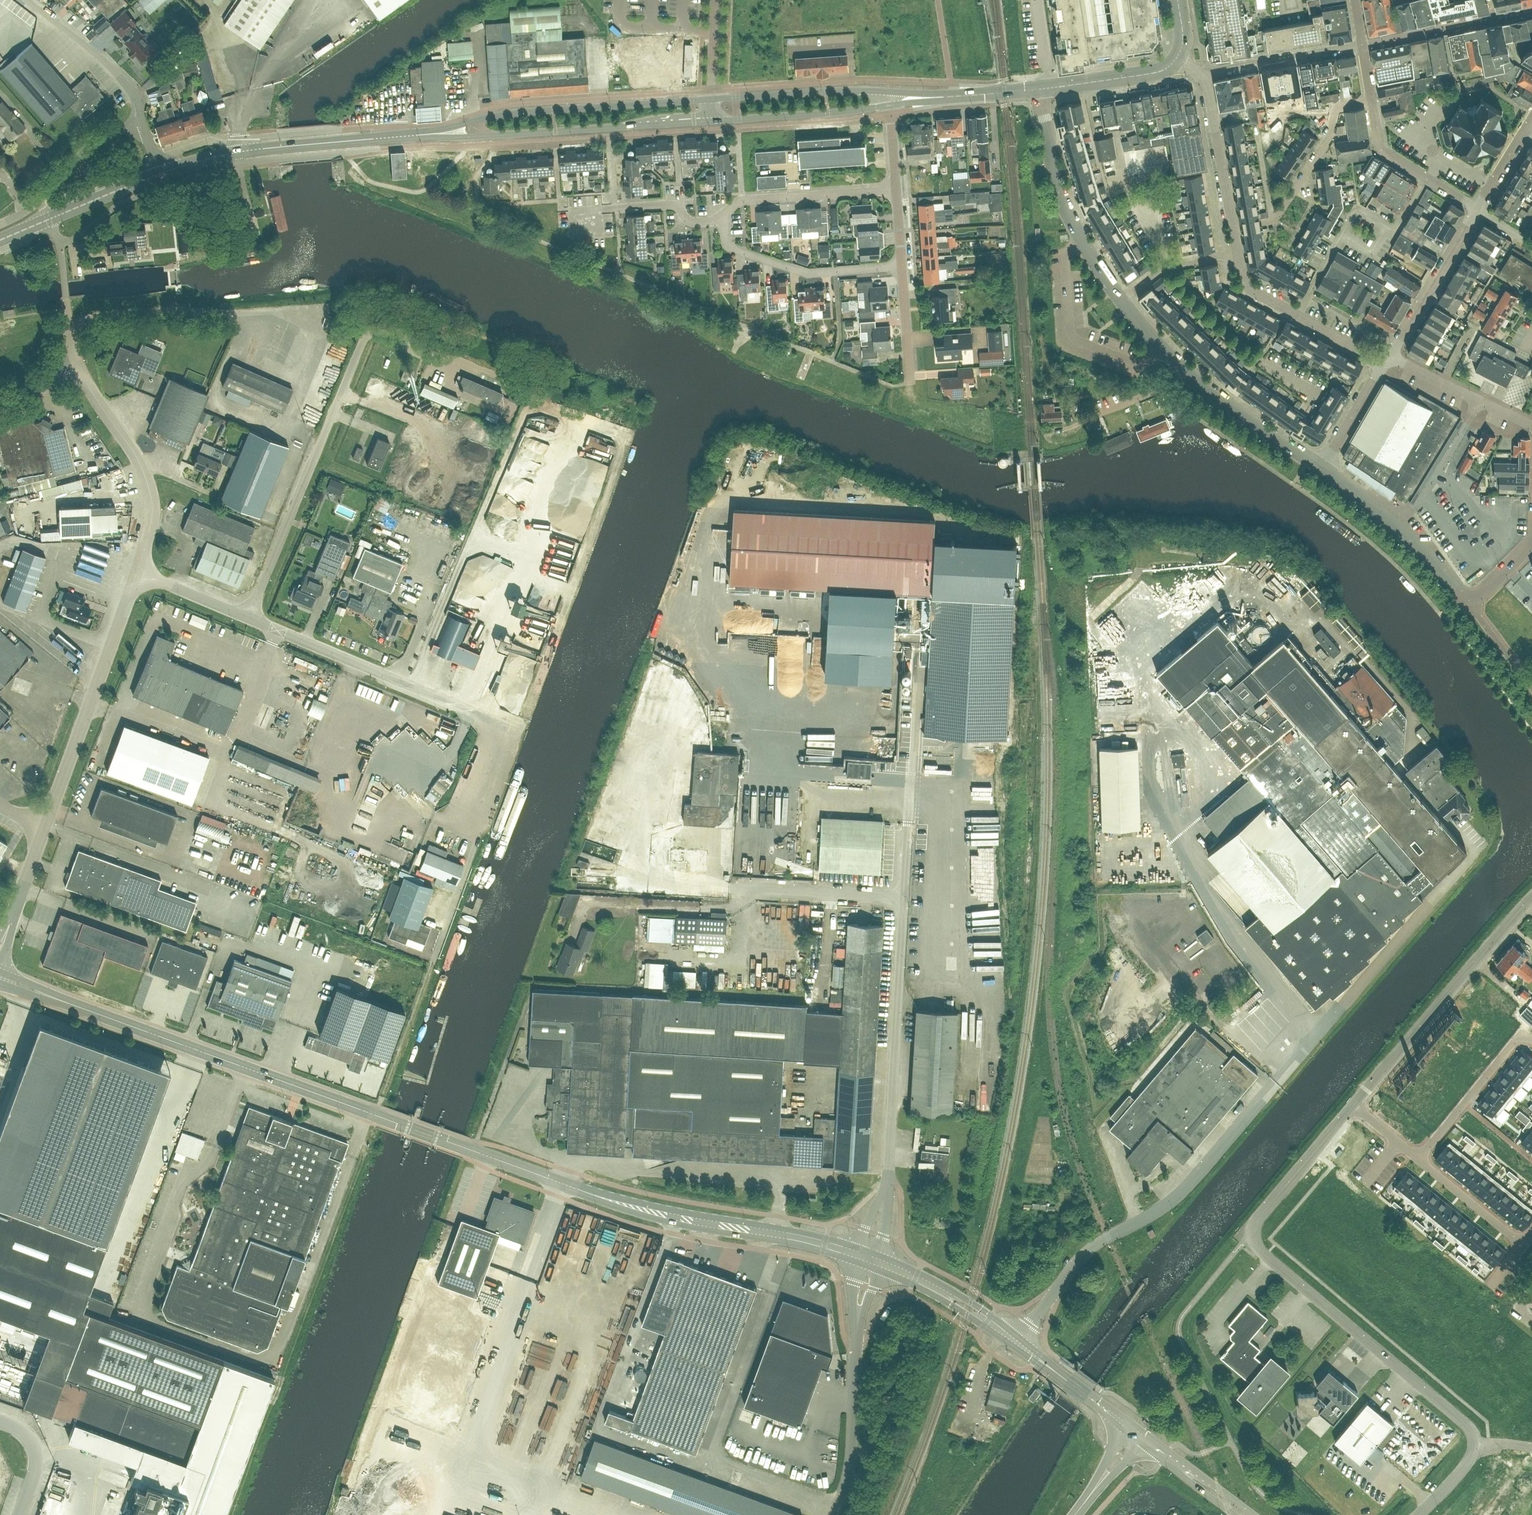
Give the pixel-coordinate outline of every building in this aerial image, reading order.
[(98,8),(99,8),(107,17),(124,1),(123,0),(90,0),(98,8)] [(150,13),(164,0),(138,0),(150,13)] [(224,23),(259,47),(291,0),(240,0),(224,23)] [(378,18),(403,0),(365,0),(378,18)] [(1150,51),(1152,50),(1151,50),(1150,46),(1157,37),(1160,37),(1161,38),(1161,37),(1156,0),(1052,0),(1059,49),(1055,49),(1057,64),(1150,51)] [(1255,37),(1254,34),(1247,35),(1242,0),(1203,0),(1209,41),(1206,46),(1208,58),(1213,62),(1222,60),(1225,58),(1224,57),(1229,56),(1229,57),(1229,58),(1230,59),(1231,59),(1232,59),(1233,59),(1233,58),(1234,58),(1234,57),(1234,56),(1257,52),(1255,37)] [(1255,37),(1265,35),(1268,50),(1272,50),(1315,42),(1322,41),(1320,30),(1325,29),(1324,27),(1325,27),(1322,5),(1327,4),(1326,4),(1346,1),(1346,0),(1306,0),(1310,21),(1257,31),(1258,33),(1254,34),(1255,37)] [(1368,29),(1368,30),(1369,34),(1369,35),(1369,36),(1371,35),(1372,35),(1378,34),(1379,34),(1378,34),(1386,32),(1386,33),(1387,32),(1386,32),(1392,31),(1393,31),(1402,29),(1403,29),(1405,28),(1407,28),(1416,26),(1412,12),(1415,12),(1416,16),(1415,16),(1417,26),(1418,26),(1434,22),(1428,0),(1409,0),(1409,1),(1395,5),(1397,12),(1400,20),(1399,20),(1399,21),(1394,8),(1390,8),(1389,0),(1362,0),(1368,29)] [(1463,1),(1467,19),(1478,17),(1478,13),(1475,0),(1467,0),(1463,1)] [(1478,13),(1487,12),(1489,10),(1488,9),(1487,5),(1487,4),(1485,0),(1475,0),(1478,13)] [(1496,10),(1496,11),(1498,10),(1501,9),(1501,10),(1505,9),(1508,8),(1509,8),(1513,7),(1516,7),(1520,6),(1521,6),(1520,0),(1494,0),(1496,10)] [(1455,6),(1448,8),(1451,22),(1467,19),(1463,1),(1454,3),(1455,6)] [(1322,5),(1325,27),(1327,27),(1329,43),(1352,39),(1350,25),(1350,26),(1346,3),(1327,6),(1327,4),(1322,5)] [(563,38),(561,5),(510,9),(511,22),(485,24),(487,43),(490,97),(589,89),(588,74),(587,74),(585,36),(563,38)] [(1438,6),(1431,7),(1436,25),(1451,22),(1448,8),(1439,10),(1438,6)] [(134,24),(129,17),(115,29),(121,35),(128,29),(133,35),(124,42),(141,61),(149,53),(152,57),(161,50),(152,39),(147,43),(137,31),(132,25),(134,24)] [(1525,19),(1529,36),(1513,39),(1516,53),(1519,57),(1531,47),(1531,18),(1525,19)] [(1524,19),(1507,23),(1511,38),(1512,37),(1513,39),(1529,36),(1525,19),(1524,19)] [(0,27),(0,34),(11,27),(7,22),(0,27)] [(1494,65),(1500,64),(1499,62),(1509,59),(1505,40),(1505,39),(1507,39),(1503,23),(1486,27),(1485,27),(1494,65)] [(1475,29),(1482,67),(1484,76),(1504,71),(1502,63),(1500,64),(1494,65),(1485,27),(1484,27),(1482,28),(1475,29)] [(1463,32),(1471,70),(1482,67),(1475,29),(1474,29),(1475,29),(1465,31),(1464,31),(1463,31),(1463,32)] [(1471,70),(1463,32),(1459,33),(1458,33),(1449,35),(1450,39),(1455,72),(1471,70)] [(1435,38),(1440,71),(1450,70),(1443,36),(1435,38)] [(1431,73),(1440,71),(1435,38),(1426,39),(1426,40),(1426,39),(1431,73)] [(1434,88),(1432,77),(1432,75),(1431,73),(1426,39),(1425,40),(1418,41),(1425,90),(1434,88)] [(475,41),(450,42),(451,60),(475,59),(475,41)] [(1409,43),(1411,59),(1413,78),(1416,92),(1425,90),(1418,41),(1409,43)] [(685,42),(683,76),(691,76),(693,42),(685,42)] [(31,43),(0,70),(0,71),(46,124),(69,104),(82,119),(106,99),(85,76),(71,88),(31,43)] [(1411,59),(1409,43),(1398,45),(1401,61),(1411,59)] [(1374,66),(1401,61),(1398,45),(1372,50),(1372,53),(1374,66)] [(257,56),(260,49),(253,46),(249,53),(257,56)] [(1519,57),(1520,58),(1521,59),(1531,65),(1531,47),(1519,57)] [(847,70),(846,55),(797,59),(798,73),(817,72),(817,75),(828,75),(828,71),(847,70)] [(437,61),(437,56),(427,56),(427,62),(421,63),(421,65),(414,66),(414,67),(409,68),(411,94),(415,94),(415,102),(425,102),(424,101),(444,100),(441,61),(437,61)] [(1357,70),(1354,56),(1337,59),(1342,87),(1350,85),(1349,79),(1345,80),(1343,72),(1357,70)] [(1323,60),(1325,71),(1337,69),(1335,58),(1323,60)] [(1411,59),(1401,61),(1374,66),(1377,79),(1380,84),(1413,78),(1411,59)] [(1319,61),(1310,62),(1311,63),(1313,73),(1325,71),(1323,60),(1319,61)] [(186,134),(196,131),(186,101),(184,96),(189,94),(184,77),(198,71),(195,62),(180,66),(173,72),(173,74),(168,76),(172,84),(179,82),(185,101),(180,103),(185,116),(180,118),(186,134)] [(1310,62),(1299,64),(1302,83),(1309,82),(1309,79),(1313,78),(1310,62)] [(1296,65),(1260,71),(1265,99),(1301,92),(1296,65)] [(1531,102),(1531,92),(1511,78),(1518,66),(1514,65),(1505,71),(1493,74),(1510,97),(1528,108),(1531,102)] [(1531,92),(1531,74),(1518,66),(1511,78),(1531,92)] [(1337,69),(1325,71),(1326,81),(1339,79),(1337,69)] [(1326,81),(1325,71),(1313,73),(1314,83),(1326,81)] [(1251,82),(1256,105),(1261,104),(1262,98),(1258,72),(1257,72),(1258,72),(1249,74),(1248,74),(1249,82),(1251,82)] [(1432,77),(1434,88),(1452,84),(1450,73),(1432,77)] [(1243,88),(1244,90),(1244,91),(1245,90),(1247,101),(1246,101),(1247,107),(1251,124),(1259,122),(1255,105),(1256,105),(1251,82),(1249,82),(1248,74),(1242,75),(1241,75),(1245,88),(1243,88)] [(1241,76),(1230,78),(1232,93),(1242,90),(1244,90),(1241,76)] [(159,89),(169,85),(167,79),(165,77),(157,83),(159,89)] [(1230,78),(1215,81),(1220,110),(1221,116),(1232,114),(1231,108),(1245,106),(1242,90),(1232,93),(1230,78)] [(1406,86),(1381,87),(1382,106),(1385,106),(1386,117),(1408,116),(1407,107),(1415,107),(1414,89),(1406,89),(1406,86)] [(1187,90),(1186,87),(1179,88),(1178,87),(1164,90),(1164,91),(1159,92),(1160,93),(1152,95),(1151,92),(1139,94),(1140,97),(1130,99),(1130,101),(1123,102),(1123,97),(1099,101),(1105,130),(1133,125),(1132,121),(1134,121),(1138,143),(1129,145),(1127,135),(1121,136),(1128,176),(1170,168),(1172,175),(1202,170),(1207,169),(1200,131),(1201,131),(1199,121),(1198,121),(1197,112),(1198,111),(1195,100),(1193,89),(1187,90)] [(1315,87),(1304,89),(1307,107),(1318,105),(1315,87)] [(166,108),(159,89),(147,93),(151,104),(158,102),(161,110),(157,111),(159,115),(156,119),(159,125),(155,127),(160,143),(176,138),(166,108)] [(1338,99),(1337,93),(1321,96),(1322,102),(1338,99)] [(1482,100),(1482,97),(1480,98),(1480,100),(1478,104),(1464,107),(1461,105),(1460,103),(1458,103),(1458,106),(1448,123),(1446,124),(1446,126),(1444,126),(1441,130),(1445,144),(1449,146),(1451,145),(1452,147),(1454,147),(1471,157),(1472,159),(1474,159),(1474,156),(1476,153),(1490,149),(1493,151),(1494,154),(1496,153),(1495,151),(1506,134),(1508,133),(1508,131),(1505,132),(1501,129),(1498,116),(1500,112),(1503,111),(1502,109),(1500,110),(1482,100)] [(186,101),(196,131),(206,127),(201,111),(196,113),(191,99),(186,101)] [(1,101),(0,102),(0,129),(10,140),(13,137),(15,137),(21,133),(21,130),(25,127),(11,111),(10,112),(1,101)] [(1085,119),(1081,102),(1073,104),(1072,103),(1067,104),(1067,105),(1059,107),(1062,123),(1056,124),(1059,137),(1059,138),(1062,137),(1080,199),(1077,200),(1084,215),(1084,216),(1087,214),(1120,269),(1118,271),(1126,282),(1137,274),(1138,276),(1153,265),(1148,259),(1137,267),(1136,266),(1134,267),(1131,264),(1135,261),(1100,202),(1097,195),(1079,132),(1076,132),(1074,121),(1085,119)] [(166,108),(176,138),(186,134),(180,118),(175,120),(171,107),(166,108)] [(440,107),(415,109),(415,117),(416,125),(441,123),(441,115),(440,107)] [(1349,139),(1368,136),(1364,108),(1345,112),(1349,139)] [(1264,118),(1268,118),(1268,110),(1260,111),(1261,127),(1264,127),(1264,118)] [(976,116),(978,152),(980,170),(981,180),(991,179),(989,158),(985,158),(984,140),(987,140),(985,116),(984,114),(979,114),(979,115),(978,116),(976,116)] [(978,152),(976,116),(975,116),(974,115),(970,115),(970,116),(969,117),(967,117),(968,136),(975,136),(975,139),(973,139),(972,140),(971,141),(972,153),(978,152)] [(950,134),(952,154),(958,154),(957,142),(963,141),(961,117),(960,117),(959,116),(955,116),(954,117),(949,118),(950,134)] [(950,134),(949,118),(944,118),(943,117),(940,118),(939,119),(937,119),(938,135),(950,134)] [(1259,219),(1241,122),(1222,126),(1223,129),(1223,130),(1224,137),(1227,136),(1230,157),(1228,158),(1229,165),(1231,172),(1230,172),(1232,179),(1234,179),(1238,200),(1235,200),(1237,207),(1238,215),(1239,221),(1242,221),(1242,222),(1259,219)] [(924,125),(923,123),(910,124),(912,146),(907,146),(908,159),(931,157),(930,141),(933,140),(932,124),(924,125)] [(1297,139),(1310,149),(1317,139),(1311,135),(1314,130),(1306,124),(1302,128),(1304,129),(1297,139)] [(1117,156),(1113,135),(1094,139),(1099,160),(1117,156)] [(850,145),(850,136),(798,140),(800,165),(866,160),(865,144),(857,144),(850,145)] [(1368,136),(1349,139),(1336,141),(1339,163),(1366,158),(1365,154),(1371,153),(1371,152),(1368,136)] [(696,140),(695,137),(685,138),(686,140),(679,141),(681,158),(688,158),(688,159),(687,159),(688,166),(697,166),(696,159),(695,157),(703,156),(703,155),(711,155),(716,159),(716,167),(715,167),(716,175),(714,175),(714,174),(707,175),(708,184),(714,183),(714,182),(716,182),(717,190),(734,188),(734,182),(736,182),(735,172),(733,172),(732,158),(729,159),(729,151),(721,151),(719,153),(716,151),(718,149),(717,141),(710,142),(710,139),(696,140)] [(667,142),(667,139),(657,140),(657,142),(644,143),(644,146),(636,146),(637,155),(638,156),(636,159),(634,157),(626,158),(627,165),(624,166),(625,180),(622,180),(623,190),(626,190),(626,196),(643,194),(643,187),(645,187),(645,188),(651,187),(651,178),(644,179),(644,180),(642,180),(642,172),(641,172),(640,165),(645,159),(652,159),(653,160),(660,159),(660,161),(659,161),(660,168),(669,167),(668,161),(667,161),(667,159),(675,158),(674,141),(667,142)] [(1303,159),(1310,149),(1297,139),(1290,149),(1303,159)] [(1280,149),(1278,146),(1267,154),(1269,157),(1280,149)] [(1531,166),(1531,147),(1531,146),(1530,147),(1529,147),(1525,153),(1522,157),(1524,158),(1523,160),(1531,166)] [(590,178),(594,177),(592,149),(587,149),(587,152),(582,152),(583,170),(590,169),(590,171),(589,171),(590,178)] [(597,149),(592,149),(594,177),(599,177),(598,170),(597,170),(597,169),(605,168),(603,151),(597,151),(597,149)] [(787,161),(787,149),(756,151),(757,163),(787,161)] [(1283,159),(1296,169),(1303,159),(1290,149),(1283,159)] [(571,151),(572,179),(577,179),(577,172),(576,172),(576,170),(583,170),(582,152),(576,153),(576,150),(571,151)] [(572,179),(571,151),(566,151),(566,154),(560,154),(561,171),(568,171),(568,172),(568,173),(568,179),(572,179)] [(395,178),(408,177),(407,152),(394,153),(395,178)] [(1368,182),(1381,160),(1372,154),(1362,170),(1367,173),(1363,179),(1368,182)] [(503,163),(498,164),(495,164),(495,166),(490,167),(489,167),(488,167),(488,168),(488,169),(488,170),(488,175),(485,175),(485,178),(485,183),(483,183),(483,194),(495,193),(495,191),(499,190),(499,182),(503,177),(511,176),(511,177),(519,177),(519,179),(518,179),(518,185),(528,185),(527,178),(526,178),(526,176),(533,176),(540,175),(540,177),(540,184),(549,183),(549,177),(548,177),(548,175),(555,174),(554,157),(548,158),(548,155),(538,156),(538,158),(526,159),(526,156),(516,157),(516,160),(502,161),(503,163)] [(1115,159),(1105,162),(1108,169),(1117,166),(1115,159)] [(1296,169),(1283,159),(1276,169),(1289,179),(1296,169)] [(1391,166),(1381,160),(1368,182),(1372,185),(1376,178),(1381,182),(1391,166)] [(1523,160),(1520,166),(1518,165),(1515,169),(1531,179),(1531,166),(1523,160)] [(1316,170),(1317,181),(1334,178),(1331,163),(1325,164),(1326,168),(1316,170)] [(1417,182),(1391,166),(1381,182),(1373,194),(1380,199),(1379,200),(1392,208),(1390,210),(1396,214),(1400,213),(1403,208),(1404,209),(1413,194),(1412,194),(1412,192),(1413,191),(1417,185),(1417,182)] [(1528,190),(1531,184),(1530,183),(1531,180),(1531,179),(1515,169),(1516,170),(1513,175),(1511,174),(1509,178),(1528,190)] [(981,180),(980,170),(970,171),(971,181),(981,180)] [(787,186),(786,173),(758,175),(759,188),(787,186)] [(1215,250),(1202,174),(1179,179),(1179,183),(1186,182),(1188,195),(1182,196),(1183,205),(1189,203),(1191,216),(1185,217),(1187,226),(1193,225),(1195,237),(1189,238),(1191,247),(1197,246),(1198,253),(1215,250)] [(1334,178),(1317,181),(1319,191),(1340,189),(1342,188),(1341,184),(1335,185),(1334,178)] [(1505,190),(1522,200),(1521,199),(1523,195),(1525,196),(1528,190),(1509,178),(1506,182),(1509,184),(1505,190)] [(1407,221),(1428,233),(1434,236),(1435,233),(1447,240),(1455,226),(1464,211),(1451,203),(1441,218),(1435,214),(1431,220),(1420,214),(1423,209),(1431,214),(1432,212),(1428,209),(1431,204),(1426,201),(1432,191),(1426,188),(1417,204),(1417,203),(1407,221)] [(1340,189),(1319,191),(1320,203),(1332,201),(1333,206),(1342,204),(1340,189)] [(1522,200),(1505,190),(1502,195),(1499,193),(1497,198),(1516,210),(1520,204),(1518,203),(1520,199),(1522,200)] [(281,192),(269,194),(276,232),(289,230),(281,192)] [(965,192),(950,193),(951,205),(966,203),(965,192)] [(1001,193),(989,194),(990,212),(1002,211),(1001,193)] [(1516,210),(1497,198),(1494,202),(1496,203),(1493,209),(1499,213),(1508,219),(1511,215),(1512,216),(1516,210)] [(934,215),(954,214),(953,208),(934,209),(933,203),(919,204),(920,216),(934,215)] [(851,224),(853,224),(858,223),(877,222),(877,215),(872,216),(871,204),(852,205),(853,217),(850,217),(851,224)] [(1519,212),(1531,219),(1531,206),(1531,205),(1527,211),(1521,208),(1519,212)] [(820,207),(808,208),(810,231),(811,231),(811,237),(818,237),(818,235),(828,234),(827,221),(821,221),(820,207)] [(810,231),(808,208),(796,209),(797,223),(791,223),(792,237),(802,236),(802,232),(810,231)] [(780,210),(768,211),(770,234),(778,233),(778,238),(788,237),(787,224),(781,224),(780,210)] [(770,234),(768,211),(756,211),(757,226),(751,226),(752,241),(763,241),(762,235),(770,234)] [(1315,212),(1310,221),(1329,232),(1337,218),(1328,213),(1326,217),(1315,212)] [(1517,215),(1523,218),(1519,225),(1526,230),(1531,221),(1531,219),(1519,212),(1517,215)] [(625,222),(625,227),(654,225),(654,220),(647,221),(647,222),(645,222),(644,214),(627,216),(628,222),(625,222)] [(920,216),(921,229),(935,228),(934,220),(954,219),(954,214),(934,215),(920,216)] [(1310,221),(1305,231),(1319,239),(1322,233),(1328,237),(1330,232),(1329,232),(1310,221)] [(1421,245),(1428,233),(1407,221),(1400,232),(1421,245)] [(857,241),(884,239),(883,233),(878,233),(877,222),(858,223),(853,224),(854,229),(859,229),(859,234),(856,234),(857,241)] [(1478,233),(1494,243),(1506,250),(1511,241),(1484,224),(1478,233)] [(654,225),(625,227),(626,232),(628,232),(629,237),(646,236),(646,229),(647,229),(647,230),(654,229),(654,225)] [(922,243),(936,242),(946,241),(953,240),(952,235),(936,236),(935,228),(921,229),(922,243)] [(1265,257),(1260,228),(1244,231),(1246,242),(1243,243),(1244,250),(1245,250),(1246,260),(1247,265),(1250,264),(1250,268),(1272,281),(1271,283),(1278,286),(1279,287),(1280,285),(1301,297),(1309,282),(1304,279),(1307,274),(1299,269),(1296,274),(1265,257)] [(1319,239),(1305,231),(1299,240),(1314,249),(1319,252),(1322,248),(1316,244),(1319,239)] [(1399,233),(1395,240),(1433,263),(1437,257),(1418,246),(1416,250),(1409,245),(1412,240),(1399,233)] [(1478,233),(1473,242),(1489,252),(1494,243),(1478,233)] [(627,243),(627,248),(655,246),(655,242),(648,242),(648,243),(646,243),(646,236),(629,237),(629,243),(627,243)] [(700,238),(688,239),(689,260),(699,260),(700,268),(708,268),(707,253),(701,253),(700,238)] [(689,260),(688,239),(676,240),(677,255),(671,255),(672,270),(680,270),(680,261),(689,260)] [(884,245),(884,239),(857,241),(857,248),(860,247),(861,259),(880,258),(879,246),(884,245)] [(135,248),(134,240),(124,241),(106,242),(107,253),(125,251),(125,249),(135,248)] [(1314,249),(1299,240),(1294,250),(1303,255),(1301,258),(1306,262),(1314,249)] [(1433,263),(1395,240),(1391,247),(1404,254),(1406,250),(1413,255),(1411,258),(1430,269),(1433,263)] [(936,242),(922,243),(923,256),(937,255),(936,247),(946,246),(946,241),(936,242)] [(1468,252),(1482,261),(1483,261),(1489,252),(1473,242),(1467,252),(1468,252)] [(831,256),(831,245),(823,245),(823,256),(831,256)] [(656,251),(655,246),(627,248),(627,253),(630,253),(630,259),(647,258),(647,251),(649,251),(656,251)] [(1511,249),(1504,261),(1506,262),(1498,275),(1523,290),(1524,288),(1531,293),(1531,262),(1511,249)] [(1140,250),(1135,253),(1138,258),(1143,255),(1140,250)] [(1357,262),(1337,251),(1330,264),(1330,265),(1325,275),(1324,275),(1316,288),(1332,297),(1333,295),(1338,297),(1337,299),(1346,305),(1347,303),(1352,305),(1351,307),(1361,313),(1362,311),(1366,313),(1364,316),(1384,327),(1393,332),(1398,322),(1399,322),(1400,321),(1399,321),(1403,315),(1404,313),(1406,310),(1406,309),(1410,303),(1411,302),(1410,301),(1395,292),(1394,294),(1394,295),(1391,299),(1390,301),(1388,304),(1387,306),(1385,311),(1384,311),(1383,313),(1379,310),(1380,307),(1368,300),(1372,292),(1377,294),(1383,284),(1354,268),(1357,262)] [(1458,263),(1455,267),(1474,278),(1480,267),(1479,266),(1482,261),(1468,252),(1465,258),(1464,257),(1463,257),(1464,258),(1460,264),(1458,263)] [(937,255),(923,256),(924,269),(938,268),(946,268),(958,267),(958,259),(946,260),(946,262),(938,263),(937,255)] [(733,280),(731,259),(718,260),(719,274),(713,275),(714,290),(720,289),(720,281),(733,280)] [(1386,271),(1418,290),(1421,283),(1390,263),(1386,271)] [(1221,286),(1218,264),(1200,267),(1202,274),(1196,275),(1196,279),(1202,278),(1204,289),(1213,288),(1213,292),(1213,293),(1218,296),(1215,302),(1224,308),(1221,313),(1226,315),(1229,310),(1240,316),(1237,322),(1244,326),(1247,321),(1258,327),(1255,332),(1263,337),(1266,331),(1272,335),(1281,320),(1221,286)] [(1310,275),(1317,272),(1313,265),(1307,268),(1310,275)] [(1474,278),(1455,267),(1453,271),(1455,272),(1451,278),(1451,279),(1467,289),(1474,278)] [(938,268),(924,269),(925,282),(939,281),(938,268)] [(760,290),(758,269),(745,270),(746,284),(740,285),(741,300),(748,299),(747,291),(760,290)] [(1386,271),(1382,277),(1413,297),(1418,290),(1386,271)] [(1166,283),(1161,277),(1153,283),(1158,289),(1166,283)] [(787,300),(786,279),(772,280),(773,295),(767,295),(768,310),(779,309),(779,301),(787,300)] [(1461,299),(1467,289),(1451,279),(1447,285),(1445,284),(1442,289),(1461,299)] [(864,299),(888,297),(887,285),(873,287),(872,280),(857,282),(858,292),(864,291),(864,299)] [(1474,292),(1479,295),(1483,288),(1478,285),(1474,292)] [(823,287),(811,288),(812,309),(822,308),(823,317),(831,316),(830,302),(824,302),(823,287)] [(957,301),(956,287),(939,288),(939,296),(931,297),(933,320),(941,319),(941,322),(954,321),(954,320),(953,310),(949,311),(948,302),(957,301)] [(1153,288),(1152,287),(1138,298),(1147,309),(1147,310),(1150,307),(1227,382),(1225,384),(1225,385),(1237,394),(1239,391),(1292,429),(1303,435),(1305,433),(1319,442),(1323,434),(1324,435),(1326,432),(1325,432),(1331,421),(1333,422),(1337,417),(1335,415),(1336,413),(1321,404),(1311,420),(1307,417),(1307,418),(1301,415),(1302,415),(1246,375),(1239,370),(1161,294),(1160,296),(1156,292),(1156,291),(1153,287),(1153,288)] [(812,309),(811,288),(799,289),(800,304),(794,304),(795,321),(804,320),(803,310),(812,309)] [(1498,294),(1488,288),(1484,294),(1495,300),(1496,297),(1499,299),(1490,315),(1487,313),(1486,314),(1476,308),(1473,314),(1483,320),(1484,317),(1487,319),(1481,329),(1493,336),(1517,296),(1505,289),(1502,295),(1498,293),(1498,294)] [(1435,305),(1435,306),(1451,315),(1450,315),(1453,310),(1454,310),(1461,299),(1442,289),(1440,292),(1442,294),(1438,300),(1439,301),(1436,306),(1435,305)] [(1474,303),(1479,295),(1474,292),(1469,300),(1474,303)] [(888,297),(864,299),(865,307),(859,307),(859,318),(875,316),(874,310),(889,309),(888,297)] [(1488,305),(1481,301),(1478,306),(1484,311),(1488,305)] [(1445,324),(1451,315),(1435,306),(1429,315),(1445,324)] [(1424,324),(1440,333),(1445,324),(1429,315),(1424,324)] [(867,339),(891,337),(890,325),(875,327),(875,320),(860,322),(860,332),(867,331),(867,339)] [(1294,325),(1289,321),(1287,324),(1285,322),(1277,337),(1353,380),(1361,365),(1359,364),(1360,362),(1355,359),(1354,359),(1353,361),(1331,348),(1332,346),(1317,338),(1317,337),(1315,339),(1294,327),(1295,325),(1294,325)] [(1418,333),(1434,343),(1440,333),(1424,324),(1418,333)] [(1004,348),(1003,330),(989,331),(990,350),(1004,348)] [(972,346),(971,333),(945,335),(946,335),(947,345),(937,345),(938,360),(962,358),(961,347),(972,346)] [(1418,333),(1413,342),(1429,352),(1434,343),(1418,333)] [(1516,352),(1480,334),(1468,356),(1478,362),(1474,369),(1475,370),(1505,385),(1506,385),(1513,372),(1524,378),(1529,366),(1513,358),(1516,352)] [(868,347),(862,347),(862,358),(877,356),(877,350),(891,349),(891,337),(867,339),(861,340),(861,345),(868,344),(868,347)] [(853,350),(852,341),(843,342),(844,351),(853,350)] [(1429,352),(1413,342),(1407,351),(1423,361),(1429,352)] [(138,354),(120,346),(109,373),(127,381),(131,372),(137,374),(145,355),(138,353),(138,354)] [(1440,357),(1438,362),(1445,366),(1447,362),(1440,357)] [(292,389),(232,363),(222,386),(282,412),(292,389)] [(409,371),(403,369),(400,379),(405,381),(409,371)] [(973,380),(973,369),(958,370),(959,377),(941,378),(941,386),(944,386),(945,392),(951,392),(952,397),(964,396),(963,381),(973,380)] [(501,393),(462,376),(458,386),(459,386),(458,387),(461,388),(497,403),(501,393)] [(207,394),(169,379),(150,426),(151,427),(148,435),(183,450),(186,442),(187,442),(207,394)] [(1400,389),(1386,381),(1385,382),(1384,381),(1383,383),(1384,383),(1350,441),(1351,441),(1342,456),(1351,461),(1351,469),(1392,498),(1396,492),(1409,500),(1414,491),(1428,465),(1430,466),(1455,424),(1457,425),(1461,419),(1452,414),(1450,413),(1434,403),(1417,394),(1414,399),(1400,390),(1400,389)] [(457,397),(424,383),(419,394),(452,408),(457,397)] [(1347,395),(1332,386),(1321,404),(1336,413),(1342,403),(1344,404),(1344,403),(1344,404),(1348,398),(1346,397),(1347,395)] [(517,390),(511,387),(507,398),(513,401),(517,390)] [(1162,389),(1157,396),(1162,400),(1168,393),(1162,389)] [(1168,393),(1162,401),(1169,405),(1174,398),(1168,393)] [(1054,410),(1053,403),(1043,403),(1043,409),(1043,411),(1041,411),(1042,420),(1061,419),(1061,409),(1054,410)] [(211,414),(201,410),(197,420),(207,424),(211,414)] [(1170,428),(1166,418),(1136,430),(1140,440),(1170,428)] [(39,421),(18,427),(18,424),(6,427),(7,430),(0,432),(0,448),(6,472),(1,474),(4,486),(10,484),(10,487),(75,470),(64,427),(53,429),(40,422),(39,421)] [(214,447),(204,470),(215,474),(221,462),(233,467),(220,500),(258,516),(288,445),(249,430),(238,457),(214,447)] [(1495,436),(1483,430),(1479,438),(1476,437),(1469,451),(1475,454),(1479,448),(1486,452),(1495,436)] [(1130,432),(1103,443),(1107,454),(1134,443),(1130,432)] [(389,442),(377,437),(366,463),(378,468),(389,442)] [(1499,489),(1528,490),(1529,476),(1529,462),(1526,462),(1526,455),(1529,455),(1529,438),(1520,438),(1520,439),(1517,439),(1517,445),(1513,445),(1513,455),(1517,455),(1517,460),(1517,463),(1494,462),(1493,475),(1499,475),(1499,485),(1499,489)] [(204,470),(214,447),(202,442),(198,453),(193,465),(204,470)] [(362,449),(357,446),(352,457),(357,460),(362,449)] [(1474,459),(1468,455),(1460,469),(1466,473),(1474,459)] [(387,513),(393,501),(384,496),(378,508),(387,513)] [(201,547),(203,548),(195,568),(237,586),(249,558),(251,559),(254,552),(245,548),(254,527),(193,502),(182,530),(196,536),(193,542),(201,545),(201,547)] [(114,512),(114,505),(59,508),(60,530),(41,531),(41,541),(61,540),(60,535),(90,533),(89,530),(116,528),(115,512),(114,512)] [(934,520),(734,509),(730,581),(830,587),(827,640),(893,643),(896,591),(932,593),(924,735),(1006,739),(1017,543),(933,539),(934,520)] [(349,541),(330,533),(314,571),(308,569),(306,574),(305,574),(299,588),(296,587),(291,598),(311,606),(317,592),(320,593),(323,585),(319,583),(323,575),(333,579),(339,566),(344,569),(350,556),(344,553),(349,541)] [(402,563),(365,547),(353,576),(376,586),(368,604),(351,596),(347,606),(364,613),(382,621),(379,629),(386,632),(385,634),(394,638),(403,615),(388,608),(391,601),(386,599),(389,591),(390,591),(402,563)] [(45,557),(22,548),(2,601),(25,610),(45,557)] [(1278,559),(1269,569),(1290,590),(1299,581),(1278,559)] [(1352,629),(1313,584),(1300,595),(1314,612),(1320,607),(1345,636),(1352,629)] [(1177,596),(1184,605),(1195,597),(1187,587),(1177,596)] [(80,597),(67,592),(60,611),(66,614),(85,621),(90,608),(77,603),(80,597)] [(1231,611),(1231,618),(1263,616),(1262,610),(1231,611)] [(194,614),(192,624),(208,628),(210,618),(194,614)] [(467,623),(449,615),(437,645),(433,643),(430,649),(452,658),(467,623)] [(1237,643),(1217,621),(1157,672),(1176,695),(1177,694),(1199,721),(1200,721),(1211,733),(1210,734),(1211,734),(1240,767),(1239,767),(1268,800),(1207,853),(1260,913),(1245,926),(1314,1007),(1329,994),(1331,997),(1351,980),(1349,977),(1369,960),(1366,957),(1386,940),(1384,937),(1405,919),(1402,916),(1422,899),(1422,898),(1464,855),(1462,852),(1465,849),(1392,764),(1403,754),(1406,716),(1393,702),(1394,702),(1361,664),(1335,687),(1315,664),(1308,671),(1306,669),(1312,664),(1304,655),(1304,654),(1287,635),(1253,664),(1236,644),(1237,643)] [(1340,650),(1320,627),(1313,633),(1333,656),(1340,650)] [(1233,631),(1229,634),(1245,653),(1253,647),(1243,636),(1240,639),(1233,631)] [(0,634),(0,670),(8,678),(28,658),(1,632),(0,634)] [(174,642),(157,635),(132,694),(224,732),(242,690),(167,659),(174,642)] [(829,643),(830,657),(841,657),(841,643),(829,643)] [(881,647),(882,661),(892,660),(891,646),(881,647)] [(652,664),(647,678),(667,684),(672,667),(660,663),(659,667),(652,664)] [(1117,664),(1103,664),(1103,673),(1117,672),(1117,664)] [(8,678),(0,670),(0,686),(8,678)] [(326,703),(313,698),(307,713),(319,719),(326,703)] [(9,716),(0,708),(0,725),(9,716)] [(208,756),(124,724),(106,771),(191,803),(208,756)] [(320,778),(238,744),(233,757),(315,790),(320,778)] [(1446,757),(1436,746),(1408,770),(1415,778),(1414,778),(1418,783),(1419,782),(1428,792),(1450,817),(1449,818),(1451,821),(1455,817),(1456,818),(1461,814),(1461,815),(1462,815),(1463,815),(1464,815),(1466,814),(1467,814),(1467,813),(1468,813),(1468,812),(1469,811),(1469,810),(1469,809),(1469,808),(1461,799),(1464,796),(1457,788),(1456,789),(1436,765),(1446,757)] [(1140,825),(1137,747),(1100,749),(1103,827),(1140,825)] [(739,753),(695,750),(692,803),(685,802),(684,822),(732,826),(734,791),(736,792),(739,753)] [(450,783),(441,775),(430,789),(439,797),(450,783)] [(177,815),(101,787),(90,815),(166,843),(177,815)] [(225,833),(229,822),(204,813),(197,831),(230,843),(233,836),(225,833)] [(883,822),(822,818),(819,868),(880,871),(883,822)] [(654,848),(654,863),(670,863),(670,848),(654,848)] [(161,879),(78,849),(65,886),(110,902),(185,930),(195,902),(157,888),(161,879)] [(463,865),(426,850),(419,868),(455,883),(463,865)] [(430,926),(419,922),(432,887),(404,876),(389,917),(395,919),(388,936),(405,942),(407,937),(424,943),(430,926)] [(582,894),(568,893),(560,913),(572,918),(582,894)] [(101,961),(103,955),(139,968),(148,945),(60,913),(42,964),(93,983),(101,961)] [(727,918),(676,916),(675,941),(726,944),(727,918)] [(868,1167),(868,1166),(881,948),(882,925),(849,923),(848,946),(848,947),(844,1012),(806,1010),(806,1005),(633,995),(632,995),(605,994),(532,990),(530,1037),(528,1064),(562,1066),(561,1091),(560,1102),(553,1101),(547,1101),(547,1108),(548,1108),(548,1117),(552,1121),(551,1131),(550,1131),(550,1138),(552,1138),(554,1137),(568,1138),(567,1151),(624,1155),(625,1143),(633,1144),(633,1155),(822,1165),(822,1164),(835,1164),(835,1165),(843,1166),(868,1167)] [(595,930),(583,926),(576,946),(567,942),(557,968),(573,974),(578,958),(581,959),(585,949),(587,950),(592,938),(595,930)] [(1214,937),(1206,928),(1197,935),(1204,944),(1214,937)] [(1504,954),(1531,977),(1531,976),(1531,969),(1522,960),(1524,957),(1526,959),(1528,957),(1525,954),(1525,953),(1522,950),(1526,945),(1518,938),(1504,954)] [(163,939),(151,970),(173,979),(171,985),(176,986),(178,981),(195,988),(207,957),(163,939)] [(256,956),(246,953),(243,962),(233,959),(225,983),(216,980),(206,1006),(245,1020),(251,1022),(249,1025),(261,1029),(262,1026),(272,1030),(291,980),(253,966),(256,956)] [(1528,981),(1531,977),(1504,954),(1502,956),(1496,963),(1510,974),(1514,969),(1528,981)] [(331,967),(336,969),(340,957),(335,956),(331,967)] [(834,964),(833,985),(844,985),(845,964),(834,964)] [(309,1034),(304,1046),(349,1062),(347,1068),(359,1072),(365,1055),(359,1053),(360,1049),(387,1058),(404,1011),(336,986),(319,1034),(355,1047),(353,1051),(309,1034)] [(1529,993),(1523,988),(1519,993),(1525,998),(1529,993)] [(957,1012),(917,1009),(911,1109),(911,1110),(951,1113),(957,1012)] [(1463,1019),(1453,1012),(1411,1059),(1417,1065),(1394,1091),(1399,1096),(1463,1019)] [(1227,1054),(1195,1027),(1134,1098),(1129,1094),(1110,1115),(1116,1120),(1109,1128),(1132,1148),(1126,1155),(1129,1160),(1130,1158),(1133,1163),(1134,1162),(1137,1166),(1138,1165),(1141,1170),(1142,1169),(1145,1173),(1150,1169),(1149,1169),(1168,1147),(1183,1160),(1192,1150),(1194,1149),(1193,1148),(1217,1120),(1218,1120),(1218,1119),(1219,1120),(1228,1109),(1227,1108),(1230,1105),(1230,1106),(1230,1105),(1257,1074),(1233,1053),(1225,1063),(1222,1060),(1227,1054)] [(1515,1061),(1531,1074),(1531,1057),(1524,1050),(1515,1061)] [(1515,1061),(1506,1072),(1523,1085),(1531,1074),(1515,1061)] [(20,1071),(0,1125),(0,1315),(76,1343),(64,1374),(65,1374),(51,1412),(74,1420),(68,1437),(136,1463),(130,1479),(137,1482),(133,1493),(140,1496),(132,1514),(223,1514),(273,1379),(223,1360),(107,1317),(113,1302),(88,1293),(105,1244),(98,1242),(144,1116),(20,1071)] [(1506,1072),(1498,1083),(1514,1096),(1523,1085),(1506,1072)] [(1498,1083),(1489,1093),(1505,1107),(1514,1096),(1498,1083)] [(1489,1093),(1480,1104),(1496,1117),(1505,1107),(1489,1093)] [(291,1122),(248,1107),(231,1153),(230,1152),(230,1153),(231,1153),(222,1178),(221,1178),(222,1179),(213,1204),(211,1203),(211,1204),(212,1204),(192,1261),(188,1260),(182,1263),(181,1266),(176,1264),(161,1307),(166,1317),(256,1350),(267,1345),(280,1309),(285,1311),(288,1305),(286,1305),(339,1160),(340,1160),(347,1143),(292,1123),(293,1121),(291,1120),(291,1122)] [(1515,1115),(1526,1123),(1529,1126),(1531,1122),(1531,1121),(1530,1119),(1530,1118),(1519,1109),(1515,1115)] [(1522,1141),(1531,1149),(1531,1128),(1522,1141)] [(200,1159),(207,1139),(184,1131),(175,1157),(186,1161),(188,1154),(200,1159)] [(1449,1142),(1436,1158),(1447,1167),(1460,1150),(1449,1142)] [(949,1146),(938,1145),(938,1151),(922,1149),(919,1174),(946,1177),(949,1152),(949,1146)] [(1460,1150),(1447,1167),(1458,1175),(1471,1159),(1460,1150)] [(1471,1159),(1458,1175),(1468,1184),(1482,1168),(1471,1159)] [(1482,1168),(1468,1184),(1479,1193),(1492,1177),(1482,1168)] [(1407,1171),(1394,1188),(1405,1196),(1418,1180),(1407,1171)] [(1492,1177),(1479,1193),(1490,1202),(1503,1186),(1492,1177)] [(1418,1180),(1405,1196),(1415,1205),(1429,1189),(1418,1180)] [(1164,1185),(1161,1188),(1167,1194),(1171,1191),(1164,1185)] [(1503,1186),(1490,1202),(1501,1211),(1514,1194),(1503,1186)] [(1429,1189),(1415,1205),(1426,1214),(1439,1198),(1429,1189)] [(1514,1194),(1501,1211),(1511,1219),(1525,1203),(1514,1194)] [(533,1211),(494,1197),(491,1205),(486,1218),(488,1218),(484,1227),(480,1226),(460,1219),(437,1283),(475,1297),(498,1233),(522,1242),(533,1211)] [(1439,1198),(1426,1214),(1437,1223),(1450,1206),(1439,1198)] [(1511,1219),(1522,1228),(1531,1216),(1531,1209),(1525,1203),(1511,1219)] [(1450,1206),(1437,1223),(1448,1231),(1461,1215),(1450,1206)] [(1461,1215),(1448,1231),(1458,1240),(1472,1224),(1461,1215)] [(1472,1224),(1458,1240),(1469,1249),(1483,1233),(1472,1224)] [(1483,1233),(1469,1249),(1480,1258),(1493,1241),(1483,1233)] [(1493,1241),(1480,1258),(1491,1267),(1504,1250),(1493,1241)] [(591,1251),(589,1260),(606,1265),(609,1256),(591,1251)] [(756,1289),(667,1256),(642,1324),(665,1332),(633,1419),(609,1410),(605,1420),(629,1429),(630,1429),(695,1453),(756,1289)] [(574,1288),(584,1292),(587,1286),(599,1290),(600,1288),(578,1279),(574,1288)] [(784,1298),(745,1404),(801,1424),(823,1364),(828,1366),(833,1354),(828,1314),(784,1298)] [(1267,1317),(1248,1301),(1229,1324),(1234,1329),(1230,1334),(1230,1338),(1234,1340),(1220,1356),(1250,1382),(1240,1395),(1256,1409),(1288,1371),(1271,1357),(1265,1364),(1254,1355),(1259,1349),(1248,1339),(1267,1317)] [(892,1305),(886,1312),(890,1315),(896,1308),(892,1305)] [(420,1323),(439,1329),(444,1313),(426,1307),(420,1323)] [(1358,1393),(1328,1368),(1316,1383),(1320,1387),(1317,1391),(1297,1393),(1299,1412),(1318,1410),(1333,1423),(1358,1393)] [(1016,1382),(994,1376),(992,1385),(995,1386),(993,1392),(990,1392),(987,1402),(997,1405),(995,1411),(1006,1414),(1008,1409),(1016,1382)] [(1099,1378),(1074,1411),(1075,1412),(1076,1413),(1077,1414),(1083,1407),(1097,1388),(1101,1384),(1103,1381),(1102,1379),(1101,1378),(1099,1378)] [(1038,1387),(1031,1397),(1036,1400),(1043,1391),(1038,1387)] [(1055,1400),(1049,1395),(1044,1401),(1045,1403),(1048,1405),(1051,1405),(1055,1400)] [(1393,1423),(1367,1401),(1334,1440),(1360,1461),(1393,1423)] [(595,1439),(581,1477),(684,1514),(800,1514),(595,1439)] [(1296,1440),(1284,1454),(1298,1466),(1310,1453),(1296,1440)]
